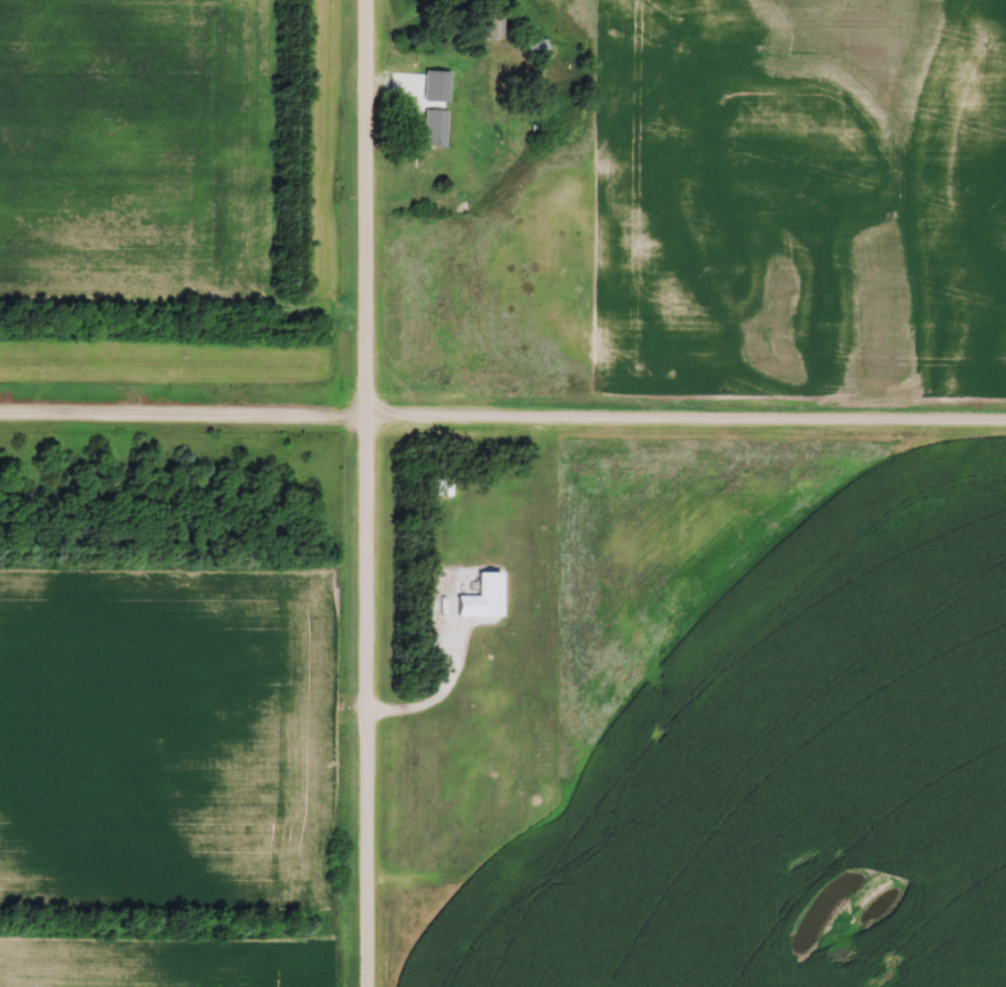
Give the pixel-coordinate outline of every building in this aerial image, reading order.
[(481,39),(499,40),(500,7),(482,7),(481,39)] [(545,39),(522,39),(522,59),(545,59),(545,39)] [(443,110),(419,110),(419,147),(443,147),(443,110)] [(438,489),(438,505),(448,505),(448,489),(438,489)]
